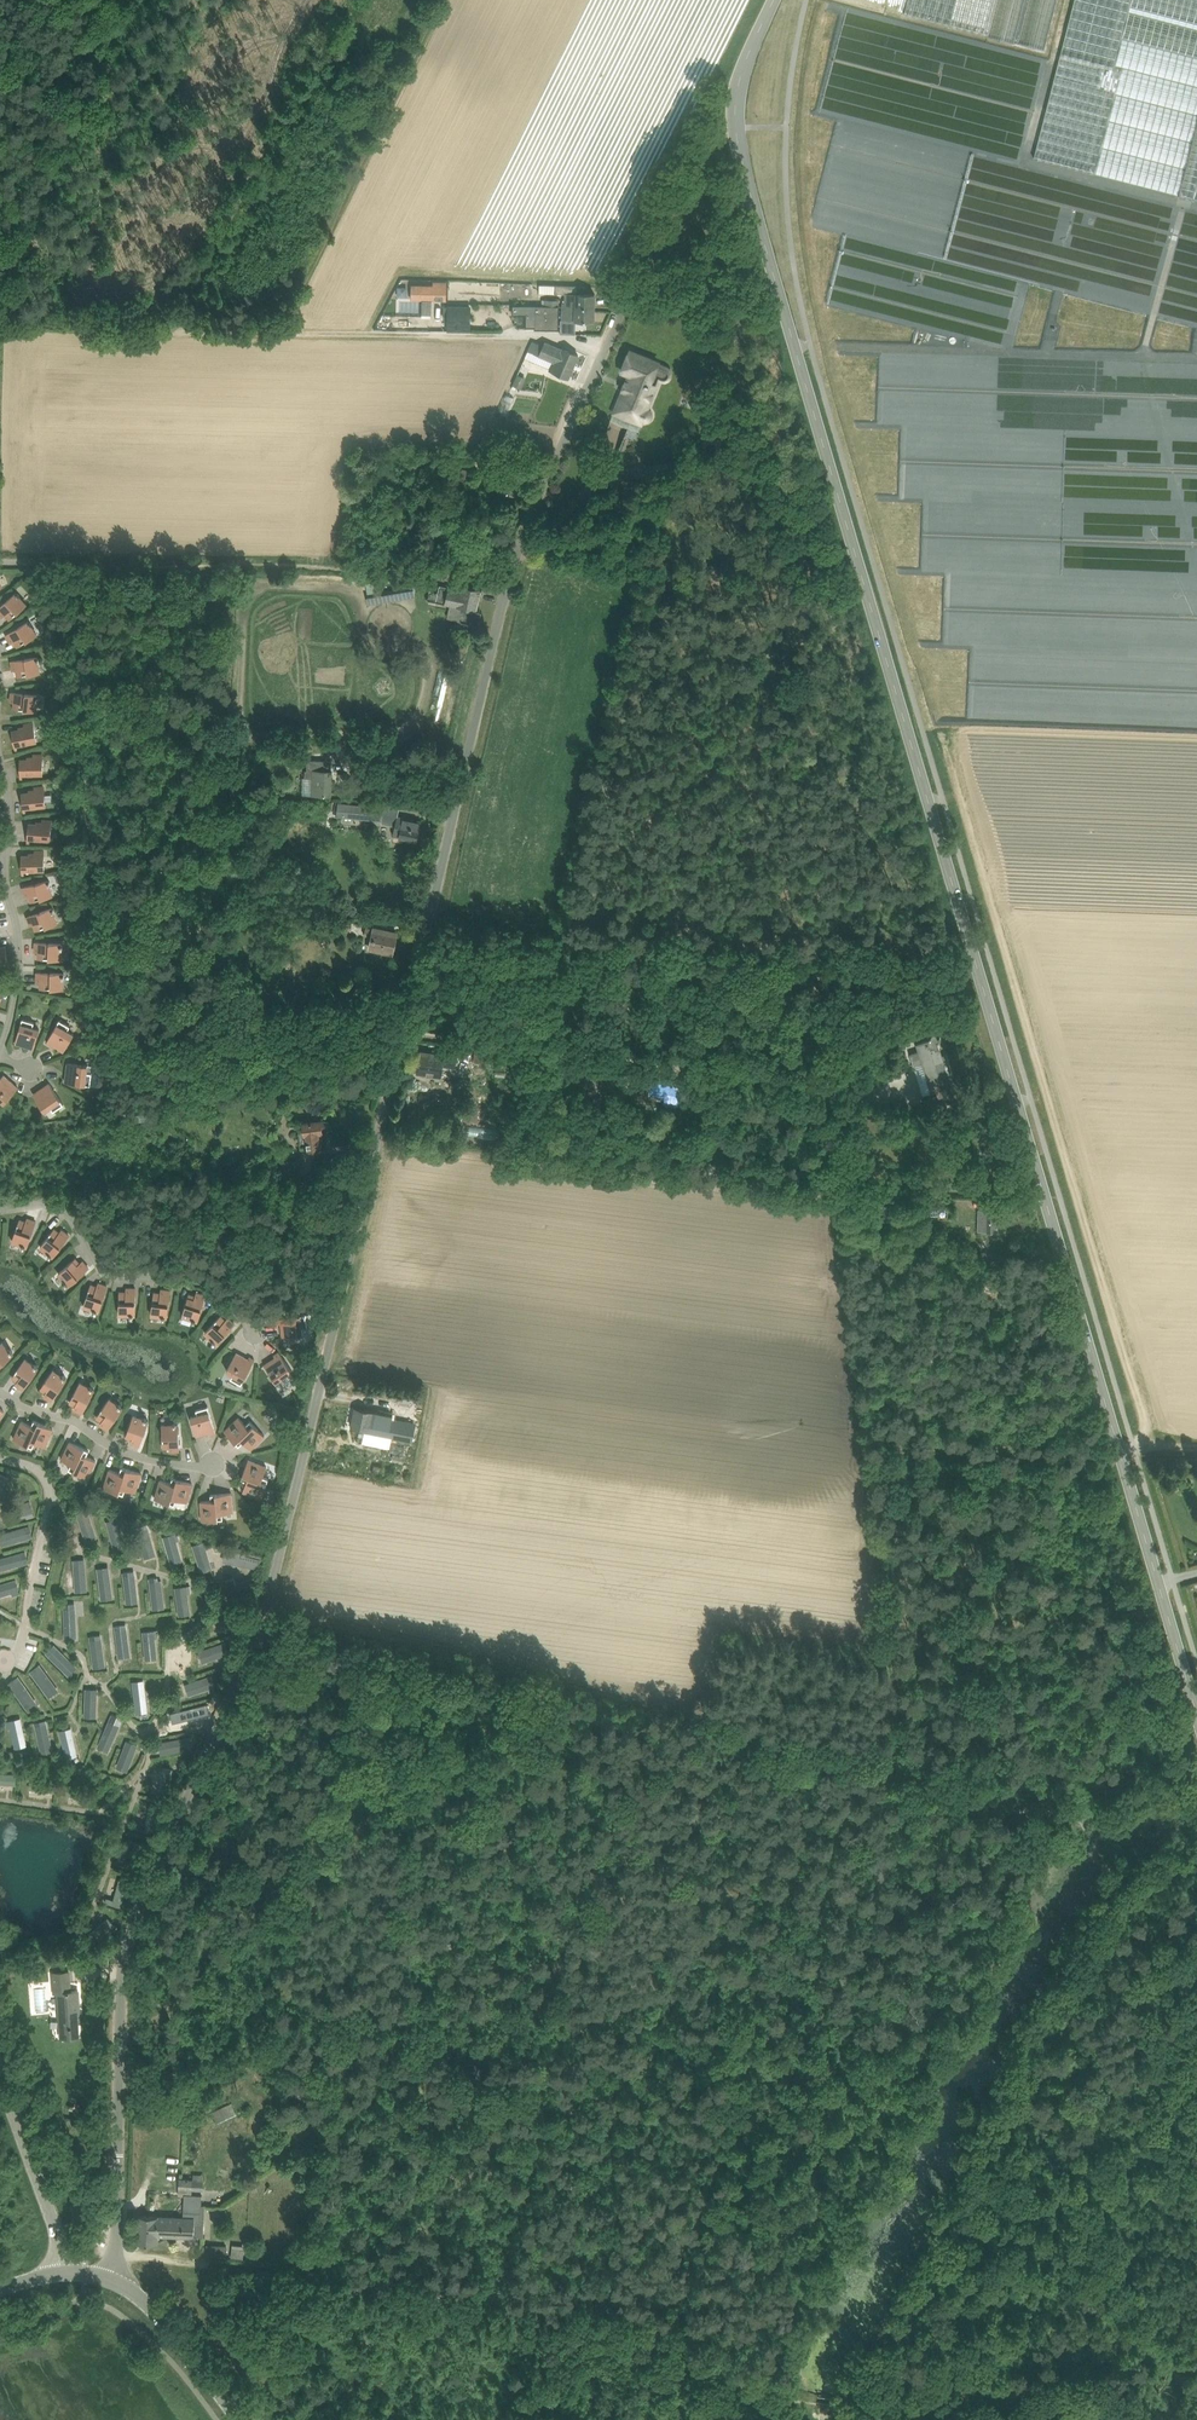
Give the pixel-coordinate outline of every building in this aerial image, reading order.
[(904,14),(949,25),(955,0),(908,0),(904,14)] [(949,25),(988,35),(997,0),(955,0),(949,25)] [(988,35),(987,36),(1014,43),(1014,42),(1044,50),(1057,0),(997,0),(988,35)] [(1034,157),(1094,173),(1115,93),(1122,67),(1115,65),(1122,38),(1129,11),(1196,28),(1196,24),(1130,6),(1131,0),(1074,0),(1034,157)] [(1130,6),(1196,24),(1196,0),(1131,0),(1130,6)] [(1129,11),(1122,38),(1196,57),(1196,28),(1129,11)] [(1122,38),(1115,65),(1122,67),(1115,93),(1196,114),(1196,57),(1122,38)] [(1115,93),(1094,173),(1179,195),(1196,124),(1196,114),(1115,93)] [(1179,195),(1193,199),(1196,181),(1196,124),(1179,195)] [(411,284),(411,300),(447,300),(447,282),(433,281),(433,284),(411,284)] [(595,294),(579,293),(579,284),(556,283),(556,292),(567,293),(567,301),(564,301),(564,305),(595,304),(595,294)] [(408,297),(408,286),(399,286),(398,297),(408,297)] [(564,305),(564,308),(564,319),(594,320),(595,304),(564,305)] [(448,305),(448,331),(471,331),(471,305),(448,305)] [(536,306),(536,305),(514,305),(514,311),(536,311),(536,328),(555,328),(555,322),(559,322),(559,307),(543,306),(536,306)] [(549,367),(549,369),(569,377),(579,355),(563,348),(545,341),(543,345),(533,341),(526,358),(549,367)] [(627,375),(612,414),(643,426),(645,423),(647,423),(649,422),(651,421),(653,419),(654,416),(654,413),(653,410),(650,409),(661,382),(666,383),(670,381),(673,377),(673,372),(672,368),(668,365),(629,350),(620,372),(627,375)] [(522,387),(526,376),(518,374),(514,384),(522,387)] [(752,431),(743,431),(743,441),(752,441),(752,431)] [(466,493),(469,469),(456,467),(453,491),(466,493)] [(705,562),(705,553),(695,553),(694,561),(705,562)] [(718,580),(720,566),(705,564),(703,578),(718,580)] [(379,592),(368,594),(367,594),(368,604),(415,596),(413,583),(403,585),(403,588),(379,592)] [(464,611),(462,621),(479,625),(482,611),(477,610),(481,589),(463,585),(461,590),(439,585),(438,592),(436,602),(458,607),(458,609),(457,610),(464,611)] [(436,602),(438,592),(430,590),(428,600),(436,602)] [(19,611),(27,604),(17,592),(0,607),(0,614),(3,617),(5,614),(10,619),(19,611)] [(18,646),(28,640),(38,634),(30,620),(6,634),(11,643),(14,641),(18,646)] [(18,676),(30,674),(41,672),(39,656),(11,661),(13,670),(17,669),(18,676)] [(14,708),(26,710),(37,711),(39,695),(12,692),(11,701),(14,702),(14,708)] [(17,745),(29,743),(38,741),(34,722),(24,724),(25,728),(12,731),(16,749),(17,749),(17,745)] [(234,779),(243,779),(243,753),(234,753),(234,779)] [(22,774),(34,774),(44,774),(43,754),(33,755),(33,759),(20,759),(21,778),(22,778),(22,774)] [(308,760),(308,770),(316,770),(315,794),(332,794),(332,771),(332,760),(308,760)] [(25,808),(37,806),(46,806),(44,786),(35,787),(35,792),(22,793),(24,811),(26,811),(25,808)] [(353,816),(354,805),(339,803),(338,815),(353,816)] [(383,820),(382,820),(382,823),(396,826),(398,816),(400,806),(384,805),(383,808),(384,808),(383,820)] [(383,820),(384,808),(383,808),(367,806),(366,818),(382,820),(383,820)] [(394,835),(400,836),(407,837),(406,840),(415,842),(415,839),(417,840),(421,821),(398,816),(396,826),(394,835)] [(51,840),(52,821),(42,820),(42,824),(29,823),(28,842),(29,842),(30,838),(51,840)] [(24,870),(45,870),(45,850),(35,851),(35,855),(22,855),(22,874),(24,874),(24,870)] [(31,901),(54,895),(50,879),(23,887),(25,896),(29,895),(31,901)] [(255,882),(247,881),(245,891),(253,892),(255,882)] [(36,930),(58,922),(53,907),(27,916),(30,925),(34,924),(36,930)] [(397,933),(374,928),(366,927),(364,934),(372,936),(370,948),(393,953),(397,933)] [(39,958),(62,959),(62,943),(35,942),(35,951),(39,951),(39,958)] [(41,988),(64,988),(64,972),(37,972),(37,981),(41,981),(41,988)] [(229,985),(236,985),(237,975),(229,975),(229,985)] [(1063,980),(1062,994),(1080,994),(1081,980),(1063,980)] [(34,1048),(37,1037),(40,1029),(33,1027),(35,1022),(23,1018),(15,1043),(34,1048)] [(64,1051),(74,1033),(68,1029),(71,1026),(60,1019),(47,1041),(64,1051)] [(931,1036),(931,1039),(917,1043),(920,1051),(910,1054),(914,1065),(923,1062),(932,1090),(937,1088),(941,1101),(953,1097),(952,1085),(938,1043),(940,1042),(941,1041),(941,1039),(941,1037),(941,1035),(938,1033),(937,1033),(935,1033),(934,1033),(932,1034),(931,1035),(931,1036)] [(456,1065),(458,1048),(443,1045),(442,1054),(421,1051),(418,1072),(441,1075),(441,1074),(443,1063),(452,1065),(456,1065)] [(496,1050),(491,1049),(491,1051),(481,1050),(481,1052),(475,1051),(473,1061),(489,1064),(489,1063),(494,1064),(496,1050)] [(89,1065),(80,1064),(68,1062),(65,1082),(91,1085),(92,1073),(88,1073),(89,1065)] [(592,1087),(595,1070),(576,1067),(574,1079),(573,1084),(592,1087)] [(553,1077),(555,1070),(549,1068),(547,1074),(553,1077)] [(4,1103),(18,1088),(4,1074),(0,1079),(0,1100),(4,1103)] [(651,1083),(649,1096),(665,1099),(666,1092),(676,1094),(678,1083),(657,1079),(657,1084),(651,1083)] [(33,1094),(45,1112),(51,1108),(54,1111),(64,1104),(49,1083),(33,1094)] [(273,1098),(272,1091),(264,1092),(265,1099),(273,1098)] [(321,1120),(302,1121),(304,1136),(306,1135),(308,1150),(320,1148),(318,1132),(323,1132),(323,1130),(325,1130),(330,1128),(329,1121),(324,1120),(321,1120)] [(150,1167),(149,1155),(134,1156),(135,1169),(150,1167)] [(295,1160),(283,1161),(284,1174),(296,1173),(295,1160)] [(1013,1190),(1013,1181),(1002,1182),(1002,1190),(1013,1190)] [(875,1203),(874,1217),(896,1219),(897,1205),(875,1203)] [(979,1209),(978,1221),(978,1231),(991,1231),(991,1221),(996,1221),(996,1209),(986,1209),(979,1209)] [(20,1219),(12,1242),(27,1247),(36,1221),(27,1218),(26,1222),(20,1219)] [(54,1228),(40,1247),(52,1257),(69,1235),(62,1229),(59,1232),(54,1228)] [(58,1274),(68,1286),(89,1268),(83,1261),(80,1263),(75,1258),(58,1274)] [(83,1307),(98,1312),(107,1286),(98,1283),(97,1286),(91,1284),(83,1307)] [(120,1315),(136,1316),(136,1288),(126,1288),(126,1292),(120,1292),(120,1315)] [(151,1316),(167,1318),(171,1290),(161,1289),(161,1293),(154,1292),(151,1316)] [(182,1317),(197,1321),(206,1295),(197,1292),(195,1296),(189,1294),(182,1317)] [(307,1326),(306,1314),(278,1317),(279,1323),(281,1323),(283,1337),(303,1334),(302,1327),(307,1326)] [(221,1316),(212,1325),(204,1333),(216,1344),(235,1324),(228,1317),(225,1320),(221,1316)] [(14,1349),(17,1345),(7,1337),(4,1341),(14,1349)] [(3,1364),(14,1353),(3,1341),(0,1344),(0,1366),(3,1364)] [(236,1352),(226,1371),(232,1374),(231,1378),(242,1384),(255,1359),(249,1356),(248,1358),(236,1352)] [(285,1382),(295,1375),(279,1352),(274,1355),(275,1357),(264,1365),(276,1381),(282,1377),(285,1382)] [(39,1367),(26,1357),(12,1377),(18,1381),(16,1384),(23,1389),(39,1367)] [(52,1400),(59,1390),(67,1378),(54,1369),(41,1388),(46,1392),(44,1395),(52,1400)] [(81,1381),(75,1391),(70,1402),(76,1405),(74,1408),(82,1413),(95,1388),(81,1381)] [(400,1393),(400,1402),(412,1403),(412,1394),(400,1393)] [(110,1398),(104,1407),(97,1417),(102,1421),(100,1424),(108,1429),(123,1406),(110,1398)] [(216,1433),(208,1406),(196,1409),(198,1414),(191,1416),(196,1436),(209,1432),(210,1434),(216,1433)] [(352,1426),(369,1430),(368,1431),(411,1439),(414,1423),(396,1420),(396,1416),(373,1411),(356,1407),(352,1426)] [(134,1414),(130,1425),(126,1436),(132,1438),(131,1442),(140,1445),(149,1419),(134,1414)] [(246,1425),(239,1417),(225,1430),(235,1442),(257,1421),(254,1424),(250,1421),(246,1425)] [(22,1421),(17,1432),(14,1439),(28,1445),(39,1422),(34,1420),(32,1425),(22,1421)] [(251,1449),(265,1435),(254,1424),(257,1421),(235,1442),(239,1445),(243,1441),(251,1449)] [(45,1446),(48,1439),(53,1428),(39,1422),(28,1445),(33,1447),(35,1442),(45,1446)] [(162,1423),(163,1435),(163,1447),(170,1447),(170,1450),(179,1450),(178,1423),(162,1423)] [(69,1469),(73,1471),(87,1478),(96,1460),(86,1456),(89,1450),(70,1441),(61,1459),(71,1464),(69,1469)] [(263,1476),(267,1466),(248,1459),(243,1474),(267,1483),(269,1478),(263,1476)] [(110,1469),(104,1488),(119,1492),(126,1468),(122,1467),(120,1472),(110,1469)] [(135,1492),(138,1484),(141,1473),(126,1468),(119,1492),(124,1494),(126,1489),(135,1492)] [(243,1491),(250,1494),(261,1498),(267,1483),(243,1474),(241,1479),(247,1481),(243,1491)] [(161,1480),(155,1498),(170,1503),(177,1479),(172,1477),(171,1483),(161,1480)] [(176,1499),(187,1502),(192,1483),(177,1479),(170,1503),(175,1504),(176,1499)] [(223,1518),(223,1513),(233,1512),(231,1492),(216,1494),(218,1519),(223,1518)] [(203,1520),(218,1519),(216,1494),(211,1494),(211,1500),(201,1501),(203,1520)] [(7,1520),(35,1512),(31,1500),(3,1508),(7,1520)] [(106,1520),(114,1548),(127,1545),(118,1516),(106,1520)] [(82,1527),(85,1539),(97,1536),(94,1524),(82,1527)] [(30,1538),(27,1526),(0,1534),(0,1537),(3,1546),(30,1538)] [(138,1531),(146,1558),(158,1555),(149,1527),(138,1531)] [(164,1536),(172,1564),(184,1560),(176,1533),(164,1536)] [(194,1545),(202,1572),(214,1569),(206,1541),(194,1545)] [(26,1563),(22,1552),(0,1558),(0,1571),(26,1563)] [(262,1555),(244,1552),(242,1563),(260,1567),(262,1555)] [(74,1563),(76,1591),(88,1590),(86,1562),(74,1563)] [(99,1571),(102,1600),(114,1598),(111,1570),(99,1571)] [(125,1575),(128,1604),(140,1602),(137,1574),(125,1575)] [(231,1599),(257,1590),(258,1589),(253,1578),(227,1588),(231,1599)] [(20,1591),(17,1579),(0,1584),(0,1596),(20,1591)] [(151,1581),(154,1609),(166,1608),(163,1580),(151,1581)] [(176,1587),(180,1616),(192,1614),(188,1586),(176,1587)] [(64,1609),(66,1637),(78,1636),(76,1608),(64,1609)] [(221,1631),(248,1621),(244,1610),(217,1620),(221,1631)] [(116,1629),(119,1658),(131,1656),(128,1628),(116,1629)] [(144,1631),(147,1660),(159,1658),(156,1630),(144,1631)] [(91,1639),(94,1668),(106,1666),(103,1638),(91,1639)] [(204,1662),(232,1653),(228,1642),(201,1651),(204,1662)] [(49,1656),(70,1676),(78,1667),(58,1647),(49,1656)] [(33,1675),(50,1697),(60,1690),(43,1667),(33,1675)] [(190,1696),(218,1687),(214,1675),(186,1684),(190,1696)] [(10,1686),(27,1710),(37,1703),(21,1679),(10,1686)] [(134,1685),(137,1713),(149,1712),(146,1683),(134,1685)] [(87,1688),(86,1717),(98,1717),(99,1689),(87,1688)] [(176,1725),(204,1718),(201,1706),(173,1713),(176,1725)] [(10,1720),(16,1748),(28,1745),(22,1717),(10,1720)] [(110,1751),(121,1725),(110,1720),(98,1746),(110,1751)] [(36,1726),(42,1754),(54,1751),(48,1723),(36,1726)] [(61,1730),(67,1758),(79,1755),(73,1727),(61,1730)] [(162,1755),(190,1749),(188,1737),(160,1743),(162,1755)] [(129,1772),(140,1745),(128,1741),(118,1767),(129,1772)] [(169,1794),(173,1768),(163,1767),(160,1793),(169,1794)] [(17,1775),(0,1774),(0,1783),(16,1785),(17,1775)] [(30,1789),(56,1792),(57,1782),(32,1779),(30,1789)] [(95,1798),(96,1788),(71,1785),(70,1795),(95,1798)] [(150,1806),(145,1831),(155,1832),(159,1807),(150,1806)] [(122,1906),(129,1882),(119,1879),(111,1903),(122,1906)] [(15,1975),(13,1961),(3,1962),(4,1976),(15,1975)] [(71,1991),(70,1983),(69,1972),(57,1973),(52,1973),(54,1993),(58,1993),(61,2037),(79,2036),(77,2016),(81,2016),(79,1991),(71,1991)] [(299,2083),(296,2098),(308,2101),(311,2085),(299,2083)] [(237,2113),(232,2102),(213,2111),(218,2122),(237,2113)] [(188,2188),(192,2188),(193,2188),(193,2179),(180,2178),(179,2187),(179,2195),(185,2196),(185,2193),(188,2193),(188,2188)] [(184,2204),(184,2217),(184,2226),(167,2225),(167,2234),(194,2236),(204,2236),(205,2204),(202,2204),(202,2194),(188,2193),(185,2193),(185,2196),(184,2204)] [(158,2234),(167,2234),(167,2225),(184,2226),(184,2217),(139,2215),(138,2242),(157,2243),(158,2234)] [(226,2255),(227,2245),(203,2244),(203,2254),(226,2255)]
